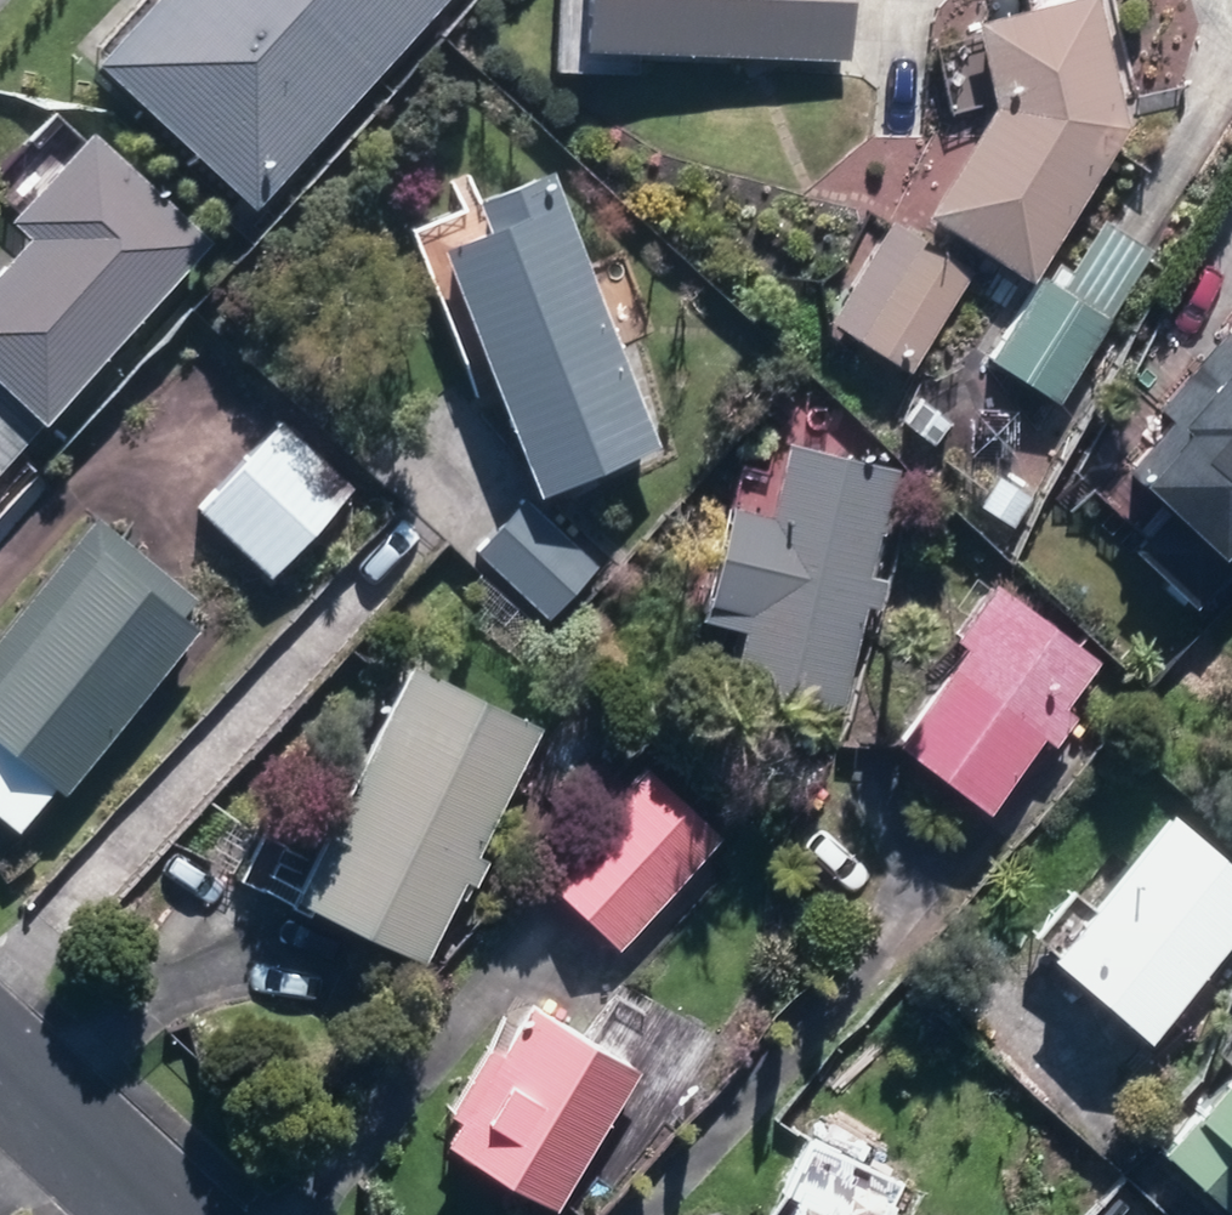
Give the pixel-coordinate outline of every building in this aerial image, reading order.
[(270,207),(456,0),(162,0),(108,61),(270,207)] [(580,40),(851,56),(854,0),(583,0),(580,40)] [(1043,282),(1138,125),(1107,0),(1074,0),(987,22),(1007,107),(940,219),(1043,282)] [(27,451),(57,419),(58,423),(223,239),(102,131),(23,221),(41,238),(0,284),(0,427),(27,451)] [(452,246),(547,492),(669,444),(563,169),(489,197),(500,228),(452,246)] [(1003,362),(1067,401),(1156,251),(1109,224),(1069,291),(1050,280),(1003,362)] [(867,336),(917,368),(980,270),(930,239),(867,336)] [(1230,559),(1231,557),(1231,334),(1162,408),(1177,423),(1134,470),(1230,559)] [(911,418),(942,444),(961,422),(930,396),(911,418)] [(214,510),(285,572),(360,487),(289,425),(214,510)] [(27,451),(0,427),(0,482),(27,451)] [(743,677),(851,706),(877,604),(889,608),(896,579),(879,575),(908,470),(798,439),(778,513),(745,503),(714,617),(757,627),(743,677)] [(986,504),(1021,525),(1042,492),(1006,470),(986,504)] [(484,549),(555,615),(602,565),(531,499),(484,549)] [(31,829),(68,784),(75,790),(208,630),(191,616),(204,600),(106,518),(0,645),(0,803),(31,829)] [(907,739),(999,809),(1054,737),(1062,743),(1118,669),(1004,584),(967,634),(979,644),(907,739)] [(310,896),(438,959),(479,879),(486,883),(498,858),(491,854),(538,758),(410,695),(310,896)] [(557,880),(629,945),(728,835),(654,769),(557,880)] [(1131,1029),(1231,916),(1231,877),(1159,812),(1078,902),(1057,882),(1017,928),(1131,1029)] [(461,1141),(570,1204),(650,1071),(543,1006),(513,1054),(500,1047),(463,1109),(476,1116),(461,1141)] [(1227,1214),(1231,1214),(1231,1059),(1153,1149),(1227,1214)] [(788,1196),(779,1214),(829,1214),(788,1196)]
